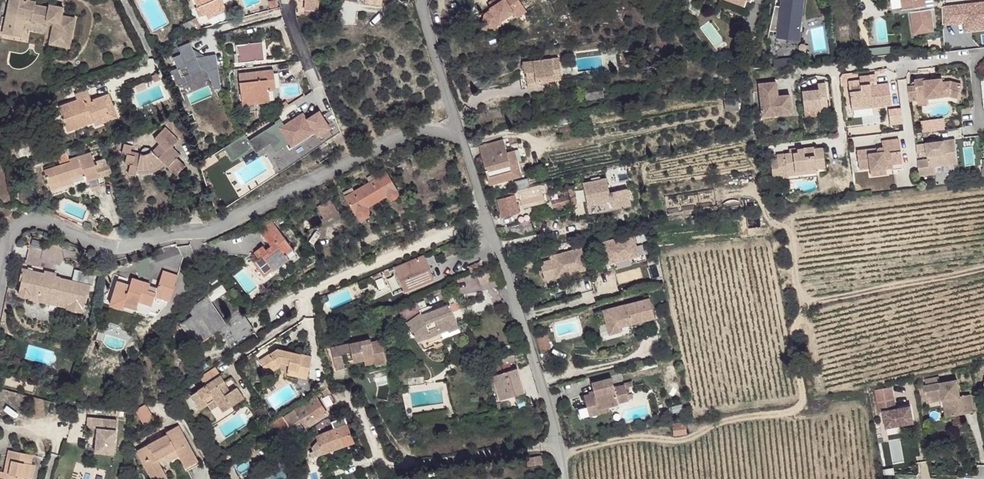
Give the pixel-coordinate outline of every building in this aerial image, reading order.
[(23,30),(25,19),(26,16),(32,17),(31,20),(47,23),(48,21),(54,22),(53,25),(50,43),(70,47),(75,18),(62,15),(63,7),(50,4),(49,7),(35,4),(36,1),(29,0),(9,0),(4,26),(23,30)] [(199,16),(206,14),(224,6),(222,0),(195,0),(198,6),(195,7),(199,16)] [(304,8),(315,10),(317,0),(305,0),(304,8)] [(519,1),(519,0),(493,0),(489,3),(491,7),(490,8),(491,10),(484,14),(482,29),(496,31),(497,23),(513,12),(510,7),(519,1)] [(768,30),(776,31),(787,33),(786,39),(797,40),(801,15),(803,16),(805,0),(780,0),(779,7),(774,7),(768,30)] [(926,0),(901,0),(902,11),(911,10),(915,9),(916,13),(911,13),(914,35),(934,33),(931,12),(925,13),(925,11),(925,8),(927,8),(926,0)] [(519,1),(510,7),(513,12),(517,17),(526,11),(519,1)] [(943,7),(943,8),(945,25),(967,22),(967,26),(983,24),(983,2),(943,7)] [(224,6),(206,14),(207,18),(226,10),(224,6)] [(463,7),(448,9),(449,18),(465,16),(463,7)] [(686,25),(690,17),(684,14),(680,21),(686,25)] [(199,28),(195,18),(181,24),(186,34),(199,28)] [(4,26),(3,33),(22,37),(23,30),(4,26)] [(205,56),(196,57),(193,49),(190,41),(170,50),(178,68),(172,70),(178,85),(187,82),(184,75),(201,68),(200,67),(208,71),(216,92),(221,91),(216,54),(205,56)] [(262,42),(236,45),(238,62),(264,59),(262,42)] [(205,56),(193,49),(196,57),(205,56)] [(558,57),(522,62),(523,72),(525,72),(527,83),(541,81),(561,78),(558,57)] [(794,59),(779,60),(779,67),(795,65),(794,59)] [(273,69),(239,73),(242,105),(270,101),(268,89),(267,79),(274,78),(273,69)] [(851,73),(843,74),(841,76),(843,86),(851,73)] [(872,108),(880,107),(891,106),(888,84),(882,85),(881,75),(860,78),(860,80),(861,91),(849,93),(851,107),(872,104),(872,108)] [(915,86),(907,87),(910,102),(919,100),(918,94),(927,93),(927,99),(950,96),(957,98),(961,85),(950,82),(942,83),(942,79),(924,81),(924,79),(915,80),(915,86)] [(860,80),(848,81),(849,93),(861,91),(860,80)] [(776,82),(758,84),(761,112),(778,110),(779,115),(791,114),(789,95),(778,96),(776,82)] [(818,87),(802,88),(802,91),(804,118),(821,116),(820,110),(828,109),(825,83),(817,83),(818,87)] [(91,100),(82,103),(81,99),(90,96),(87,89),(75,94),(77,99),(59,106),(68,131),(94,121),(95,121),(94,119),(110,113),(108,108),(114,106),(109,93),(91,100)] [(927,93),(918,94),(919,100),(919,105),(928,104),(927,99),(927,93)] [(26,101),(11,106),(13,112),(28,107),(26,101)] [(95,121),(94,121),(96,125),(118,117),(114,106),(108,108),(110,113),(94,119),(95,121)] [(902,123),(900,107),(887,109),(890,124),(902,123)] [(244,134),(224,147),(232,159),(252,147),(256,152),(270,143),(275,152),(289,143),(292,147),(315,132),(317,135),(329,127),(319,111),(307,119),(303,112),(284,125),(281,120),(248,141),(244,134)] [(124,143),(122,153),(127,154),(125,163),(130,165),(128,173),(136,175),(137,172),(143,173),(149,172),(155,171),(160,168),(165,164),(177,175),(185,166),(177,157),(179,154),(172,147),(179,140),(165,127),(154,138),(160,143),(152,151),(150,148),(147,147),(144,148),(143,149),(142,150),(140,154),(131,151),(132,145),(124,143)] [(503,139),(479,145),(489,184),(490,184),(489,181),(513,174),(510,164),(516,163),(516,162),(515,162),(511,150),(506,152),(503,139)] [(918,161),(920,175),(936,173),(935,166),(958,163),(954,139),(925,144),(928,159),(918,161)] [(902,167),(898,140),(881,142),(882,147),(877,148),(876,149),(875,150),(875,152),(866,154),(866,150),(856,151),(859,170),(868,169),(869,177),(886,174),(885,170),(902,167)] [(789,154),(776,155),(777,159),(779,179),(788,178),(787,177),(787,173),(805,171),(805,175),(816,173),(816,169),(825,168),(822,149),(813,150),(813,148),(797,150),(798,153),(789,154)] [(515,149),(511,150),(515,162),(516,162),(516,163),(510,164),(513,174),(489,181),(490,184),(521,176),(515,149)] [(61,165),(44,170),(50,187),(72,179),(85,175),(87,181),(103,176),(103,177),(110,175),(110,174),(107,164),(105,159),(94,162),(91,152),(69,159),(70,162),(61,165)] [(57,156),(61,165),(70,162),(69,159),(67,153),(57,156)] [(777,159),(770,160),(772,180),(779,179),(777,159)] [(352,188),(343,193),(363,227),(375,220),(368,207),(387,196),(388,198),(389,199),(393,199),(395,198),(397,196),(398,194),(398,191),(397,190),(384,168),(367,178),(369,182),(353,191),(352,188)] [(103,176),(87,181),(91,192),(101,188),(100,184),(105,183),(103,177),(103,176)] [(633,202),(629,187),(611,191),(608,178),(584,184),(588,197),(591,212),(633,202)] [(72,179),(50,187),(51,190),(73,183),(72,179)] [(505,197),(496,199),(501,217),(519,212),(516,198),(520,197),(522,207),(532,205),(531,199),(544,195),(543,192),(550,190),(549,189),(557,187),(556,181),(505,194),(505,197)] [(578,202),(574,185),(569,186),(573,203),(578,202)] [(565,197),(552,200),(553,208),(571,203),(569,192),(564,193),(565,197)] [(589,216),(633,205),(633,202),(591,212),(588,197),(585,197),(589,216)] [(330,199),(317,207),(324,219),(337,211),(330,199)] [(262,253),(257,256),(258,257),(261,255),(272,268),(273,269),(288,258),(285,254),(292,248),(271,220),(258,229),(271,245),(266,249),(263,245),(258,249),(262,253)] [(530,221),(502,229),(505,238),(533,230),(530,221)] [(606,265),(607,264),(639,256),(633,234),(600,242),(606,265)] [(582,248),(551,256),(556,277),(588,269),(582,248)] [(258,257),(253,261),(263,274),(272,268),(261,255),(258,257)] [(424,255),(394,267),(395,270),(404,291),(433,279),(424,255)] [(474,264),(476,270),(483,267),(481,261),(474,264)] [(491,267),(477,273),(481,285),(497,279),(500,288),(505,282),(498,261),(490,264),(491,267)] [(18,293),(39,298),(67,305),(67,307),(82,310),(85,300),(86,300),(90,283),(60,276),(60,274),(56,273),(56,272),(45,270),(45,271),(23,265),(19,278),(22,279),(18,293)] [(395,270),(394,267),(382,272),(385,277),(391,275),(390,272),(395,270)] [(118,281),(110,305),(123,309),(124,307),(125,302),(137,305),(139,301),(152,305),(155,295),(170,300),(178,275),(163,270),(158,287),(149,284),(150,282),(132,277),(130,284),(118,281)] [(206,297),(189,309),(193,316),(182,324),(195,344),(215,330),(223,342),(226,340),(231,347),(245,337),(243,334),(252,328),(243,315),(240,317),(238,313),(224,323),(206,297)] [(649,298),(603,310),(609,333),(621,331),(620,326),(654,317),(649,298)] [(424,300),(414,304),(416,307),(401,314),(405,323),(423,349),(433,346),(431,342),(460,331),(449,304),(433,310),(431,305),(427,307),(424,300)] [(137,305),(125,302),(124,307),(136,310),(137,305)] [(326,317),(320,318),(324,334),(339,327),(333,314),(326,317)] [(252,328),(243,334),(245,337),(254,331),(252,328)] [(404,331),(391,336),(394,345),(407,340),(404,331)] [(546,334),(538,336),(541,349),(549,346),(546,334)] [(351,352),(353,358),(363,356),(364,360),(373,358),(374,363),(375,365),(386,362),(381,340),(371,342),(370,339),(331,348),(336,370),(344,368),(341,354),(351,352)] [(259,360),(266,371),(280,362),(281,363),(289,364),(288,369),(308,373),(312,356),(277,349),(259,360)] [(280,362),(266,371),(268,374),(281,366),(281,363),(280,362)] [(215,399),(218,405),(211,409),(219,422),(235,411),(232,405),(222,411),(219,406),(229,400),(232,405),(244,397),(237,387),(229,392),(224,384),(226,383),(216,367),(200,377),(206,386),(191,395),(200,409),(208,404),(215,399)] [(516,368),(492,376),(500,400),(524,392),(516,368)] [(288,369),(287,374),(307,378),(308,373),(288,369)] [(927,385),(924,386),(926,398),(933,396),(934,401),(944,400),(947,399),(948,407),(954,406),(955,415),(974,412),(970,394),(961,396),(958,380),(941,383),(940,377),(926,380),(927,385)] [(584,394),(587,408),(597,405),(598,410),(608,407),(618,405),(618,404),(629,401),(629,400),(633,399),(632,394),(627,395),(625,386),(614,388),(611,378),(592,383),(594,392),(584,394)] [(315,384),(320,391),(327,385),(326,379),(324,380),(323,379),(315,384)] [(896,409),(892,387),(875,390),(879,413),(883,412),(886,427),(914,422),(911,406),(896,409)] [(256,430),(240,443),(245,449),(248,454),(253,450),(251,447),(262,439),(264,442),(300,417),(306,427),(327,414),(315,396),(283,417),(282,417),(258,433),(256,430)] [(215,399),(208,404),(211,409),(218,405),(215,399)] [(947,399),(944,400),(947,417),(955,415),(954,406),(948,407),(947,399)] [(229,400),(219,406),(222,411),(232,405),(229,400)] [(137,408),(142,424),(153,420),(148,405),(137,408)] [(597,405),(587,408),(589,416),(609,411),(608,407),(598,410),(597,405)] [(330,421),(329,416),(325,419),(326,425),(324,426),(326,432),(316,436),(318,439),(322,453),(354,441),(345,416),(330,421)] [(117,420),(88,417),(87,427),(97,428),(95,452),(114,454),(117,420)] [(685,421),(672,423),(674,436),(687,434),(685,421)] [(136,451),(151,477),(163,471),(157,459),(175,449),(185,467),(198,460),(179,425),(166,432),(168,434),(136,451)] [(304,444),(312,457),(322,453),(318,439),(304,444)] [(240,443),(234,447),(239,453),(245,449),(240,443)] [(175,449),(157,459),(159,462),(167,458),(169,461),(179,456),(175,449)] [(24,478),(28,478),(31,464),(27,463),(29,454),(9,450),(7,462),(11,463),(9,474),(4,473),(0,472),(0,478),(24,478)] [(543,460),(541,451),(526,454),(527,462),(543,460)] [(198,460),(185,467),(187,470),(200,463),(198,460)] [(151,477),(152,478),(163,478),(167,477),(163,471),(151,477)]
